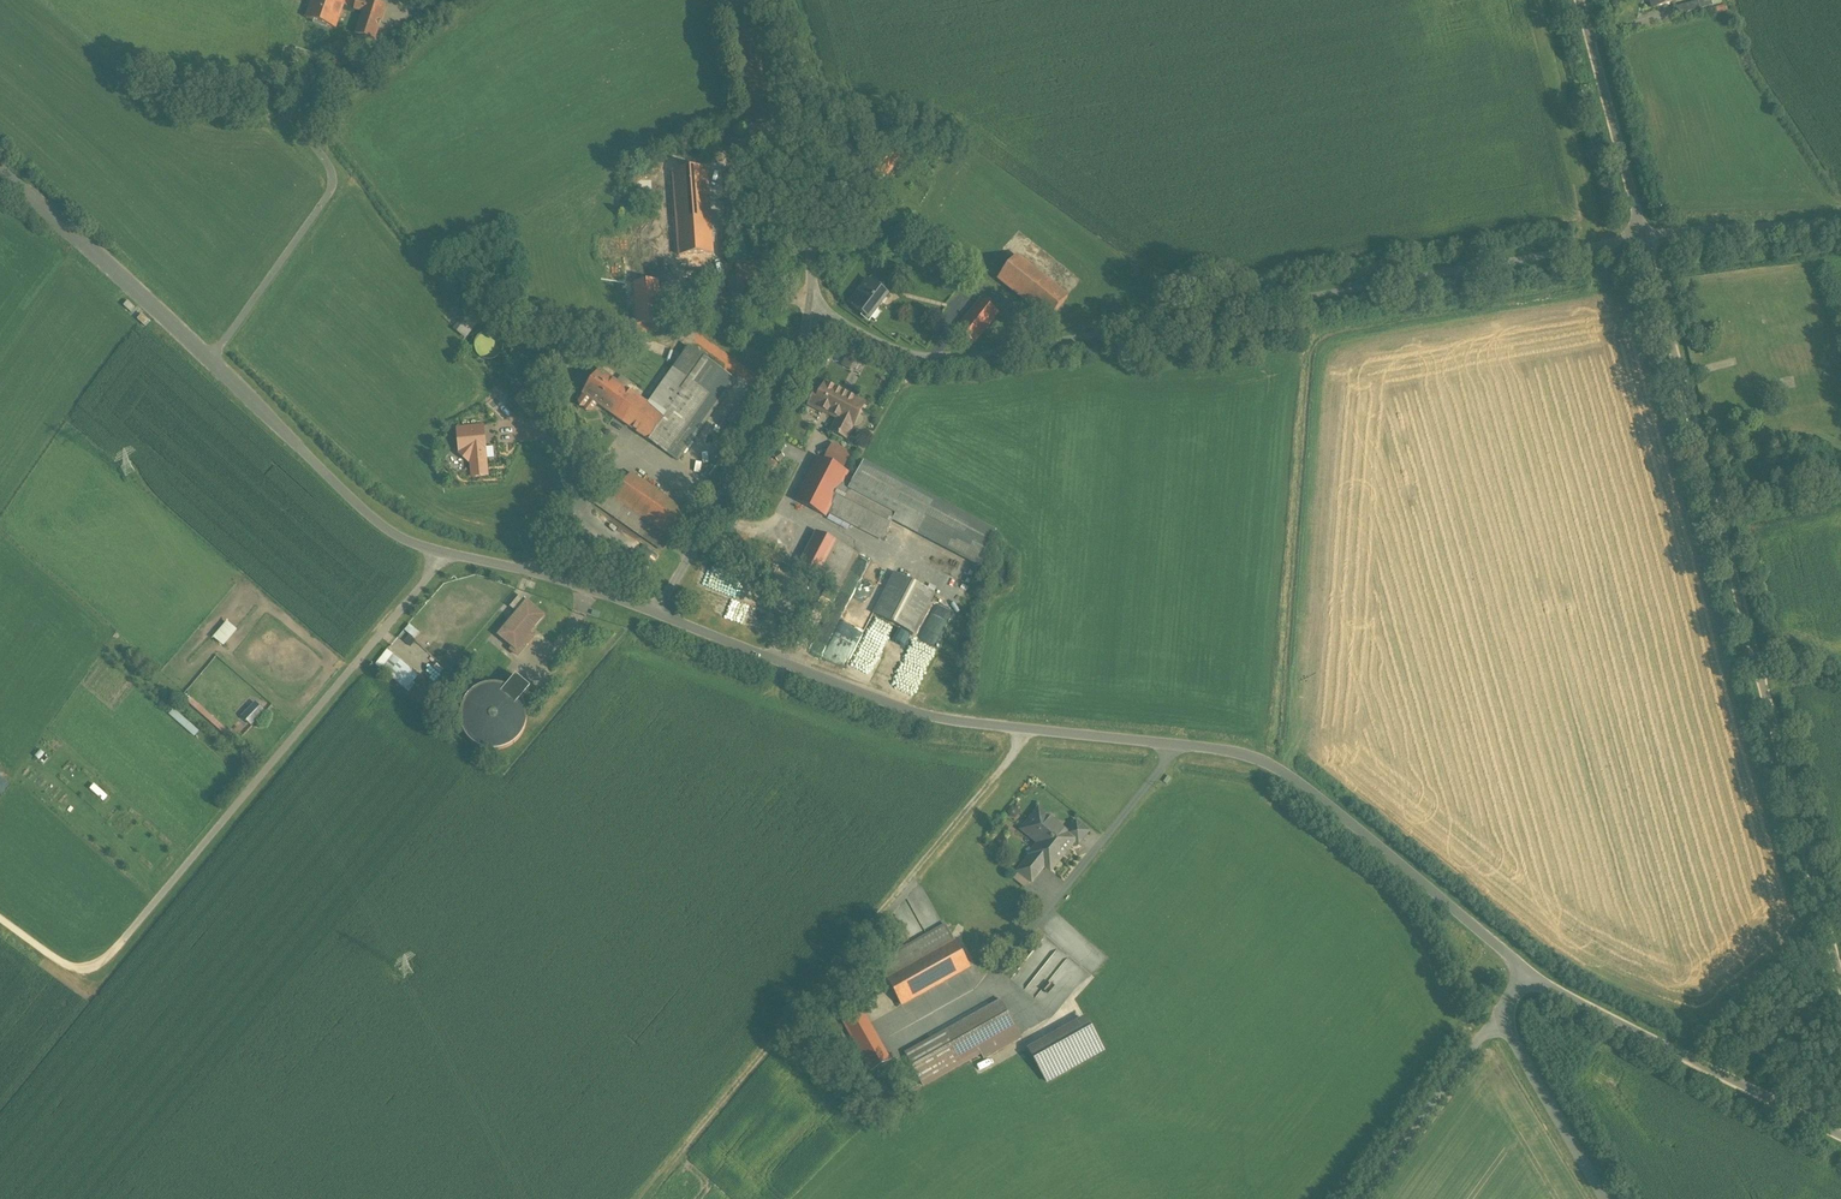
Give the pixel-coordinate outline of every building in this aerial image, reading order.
[(311,7),(307,18),(336,28),(346,0),(313,0),(311,7)] [(366,0),(358,0),(354,9),(360,11),(360,14),(362,14),(355,34),(375,41),(387,7),(366,0)] [(1651,9),(1681,0),(1648,0),(1651,9)] [(707,169),(674,171),(677,213),(710,210),(707,169)] [(710,210),(677,213),(678,233),(632,236),(637,325),(661,323),(657,256),(712,253),(710,210)] [(1068,296),(1017,256),(998,279),(1049,320),(1068,296)] [(890,295),(868,280),(850,306),(873,321),(890,295)] [(981,300),(957,330),(974,343),(998,313),(981,300)] [(502,352),(503,346),(502,341),(499,336),(494,333),(489,332),(483,333),(479,336),(476,341),(475,347),(476,352),(479,357),(484,360),(489,361),(495,360),(499,356),(502,352)] [(723,372),(689,347),(673,369),(708,394),(723,372)] [(673,369),(648,405),(633,393),(616,417),(666,452),(691,418),(708,394),(673,369)] [(633,393),(600,370),(583,394),(616,417),(633,393)] [(708,394),(691,418),(702,426),(735,380),(723,372),(708,394)] [(865,404),(825,384),(821,393),(817,391),(809,405),(821,411),(822,408),(827,411),(827,413),(840,419),(838,422),(837,422),(832,431),(846,439),(853,426),(865,404)] [(541,407),(527,391),(516,401),(531,417),(541,407)] [(691,418),(666,452),(678,461),(702,426),(691,418)] [(483,427),(471,429),(472,436),(484,435),(483,427)] [(484,435),(472,436),(471,429),(458,430),(460,455),(468,461),(470,461),(472,477),(488,476),(486,463),(485,463),(484,460),(486,460),(484,435)] [(850,455),(832,446),(825,460),(825,461),(842,470),(850,455)] [(819,457),(796,502),(825,517),(828,512),(846,476),(848,473),(842,470),(825,461),(825,460),(819,457)] [(935,500),(864,463),(854,481),(900,505),(894,517),(919,530),(935,500)] [(855,473),(849,470),(848,473),(846,476),(852,480),(855,473)] [(689,514),(631,474),(615,497),(602,488),(592,502),(663,551),(689,514)] [(852,480),(846,476),(828,512),(882,540),(894,517),(900,505),(854,481),(852,480)] [(995,532),(935,500),(919,530),(979,562),(995,532)] [(838,544),(817,533),(799,567),(820,578),(838,544)] [(838,544),(820,578),(841,588),(859,554),(838,544)] [(934,593),(895,573),(874,614),(913,634),(934,593)] [(527,602),(499,636),(513,648),(516,650),(529,634),(544,616),(527,602)] [(529,634),(516,650),(513,648),(511,650),(518,656),(533,638),(529,634)] [(530,688),(516,676),(507,687),(511,689),(514,691),(517,693),(519,696),(522,699),(530,688)] [(526,710),(522,699),(519,696),(517,693),(514,691),(511,689),(507,687),(495,684),(483,686),(472,693),(464,703),(461,715),(462,727),(468,738),(478,746),(490,750),(502,749),(514,744),(522,735),(527,723),(526,710)] [(235,738),(190,699),(187,703),(232,742),(235,738)] [(256,705),(243,718),(251,726),(264,713),(256,705)] [(199,734),(174,711),(169,717),(194,739),(199,734)] [(1067,833),(1038,810),(1022,830),(1041,845),(1037,851),(1034,851),(1030,855),(1032,856),(1044,866),(1050,871),(1065,853),(1074,841),(1076,840),(1067,833)] [(1089,832),(1076,822),(1067,833),(1076,840),(1074,841),(1079,845),(1089,832)] [(1044,866),(1032,856),(1019,872),(1031,882),(1041,870),(1044,866)] [(946,925),(878,963),(886,978),(955,940),(946,925)] [(955,940),(886,978),(902,1006),(970,968),(955,940)] [(1001,1000),(905,1053),(924,1086),(969,1061),(972,1059),(969,1054),(978,1049),(984,1059),(1022,1038),(1001,1000)] [(891,1061),(861,1009),(835,1025),(864,1076),(891,1061)] [(1087,1021),(1031,1053),(1047,1082),(1103,1050),(1087,1021)]
